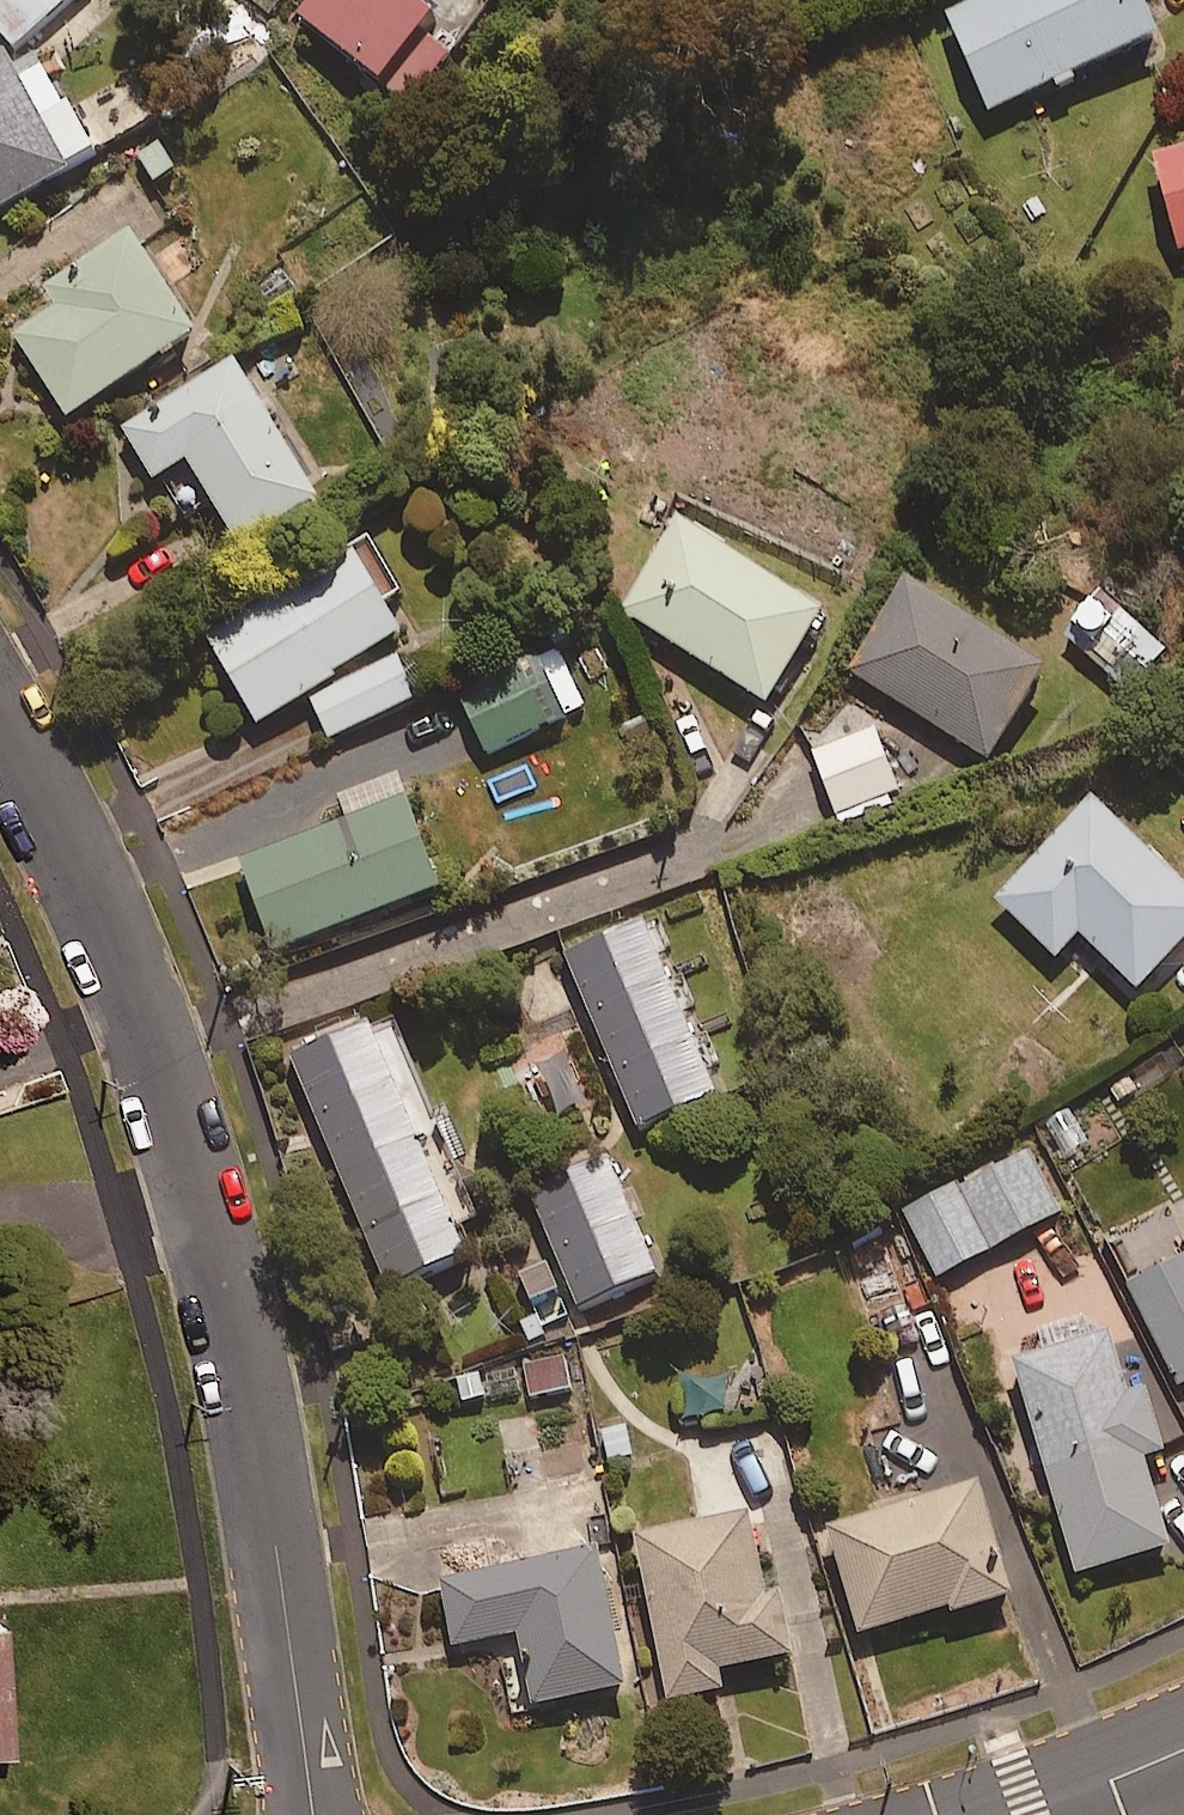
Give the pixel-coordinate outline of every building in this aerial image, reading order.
[(12,43),(60,0),(0,0),(0,29),(12,43)] [(296,10),(411,100),(449,50),(417,25),(431,7),(422,0),(304,0),(296,10)] [(920,11),(966,107),(1133,28),(1120,0),(943,0),(920,11)] [(40,61),(17,75),(0,46),(0,203),(92,147),(40,61)] [(1152,152),(1180,247),(1183,246),(1183,143),(1152,152)] [(76,262),(89,282),(13,332),(65,411),(194,327),(129,227),(76,262)] [(316,492),(233,356),(121,424),(152,474),(185,453),(238,539),(316,492)] [(620,606),(764,698),(822,606),(678,514),(620,606)] [(202,624),(255,719),(338,673),(334,667),(402,628),(383,594),(396,586),(366,532),(202,624)] [(1113,675),(1169,618),(1117,567),(1061,624),(1113,675)] [(911,577),(852,670),(986,754),(1044,662),(911,577)] [(584,704),(555,644),(458,691),(487,751),(584,704)] [(394,650),(310,697),(331,736),(416,688),(394,650)] [(874,727),(814,748),(837,813),(897,792),(874,727)] [(402,793),(243,860),(279,947),(438,880),(402,793)] [(996,897),(1055,953),(1078,929),(1136,984),(1183,934),(1183,884),(1092,796),(996,897)] [(641,916),(565,949),(639,1122),(715,1089),(641,916)] [(365,1019),(287,1053),(383,1276),(462,1242),(365,1019)] [(1064,1207),(1031,1144),(903,1211),(936,1274),(1064,1207)] [(604,1160),(528,1195),(580,1306),(655,1271),(604,1160)] [(1124,1275),(1177,1388),(1183,1385),(1183,1247),(1124,1275)] [(571,1314),(547,1255),(519,1267),(543,1325),(571,1314)] [(1108,1330),(1014,1358),(1077,1569),(1169,1542),(1142,1452),(1163,1446),(1145,1387),(1127,1392),(1108,1330)] [(827,1525),(860,1630),(943,1604),(946,1613),(1012,1592),(977,1479),(827,1525)] [(717,1665),(792,1651),(780,1587),(764,1590),(749,1510),(636,1532),(667,1697),(721,1686),(717,1665)] [(455,1642),(523,1629),(537,1700),(624,1683),(598,1547),(442,1577),(455,1642)] [(0,1621),(0,1770),(10,1769),(1,1621),(0,1621)]
